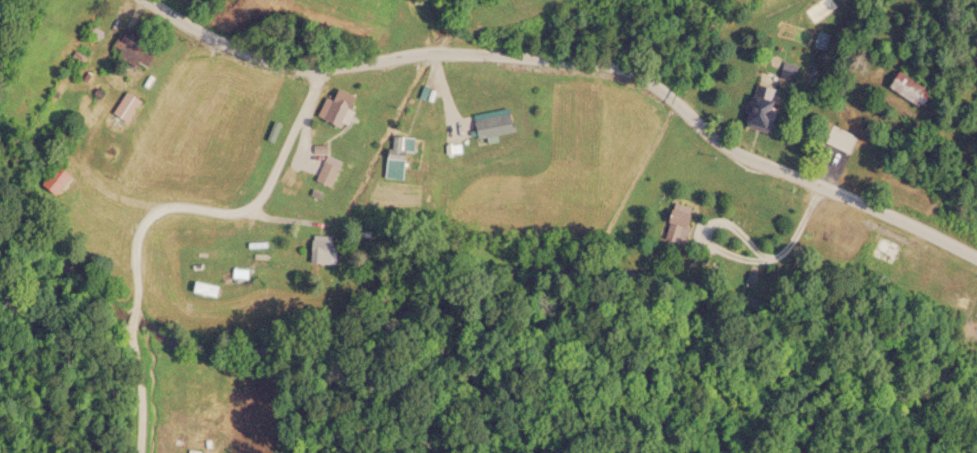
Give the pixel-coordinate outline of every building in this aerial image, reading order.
[(824,11),(806,7),(804,19),(821,23),(824,11)] [(164,46),(130,24),(115,47),(149,69),(164,46)] [(100,39),(105,30),(95,25),(90,33),(100,39)] [(777,75),(792,79),(797,63),(782,59),(777,75)] [(881,86),(915,105),(926,87),(892,67),(881,86)] [(362,96),(340,87),(327,117),(349,126),(362,96)] [(144,98),(130,88),(116,110),(130,120),(144,98)] [(738,119),(762,128),(774,99),(749,89),(738,119)] [(481,136),(518,130),(515,111),(478,117),(481,136)] [(855,134),(828,122),(821,140),(848,151),(855,134)] [(409,150),(409,135),(395,135),(395,150),(409,150)] [(333,185),(345,159),(330,152),(317,177),(333,185)] [(899,242),(875,232),(866,252),(890,263),(899,242)] [(331,233),(310,233),(310,261),(331,261),(331,233)]
